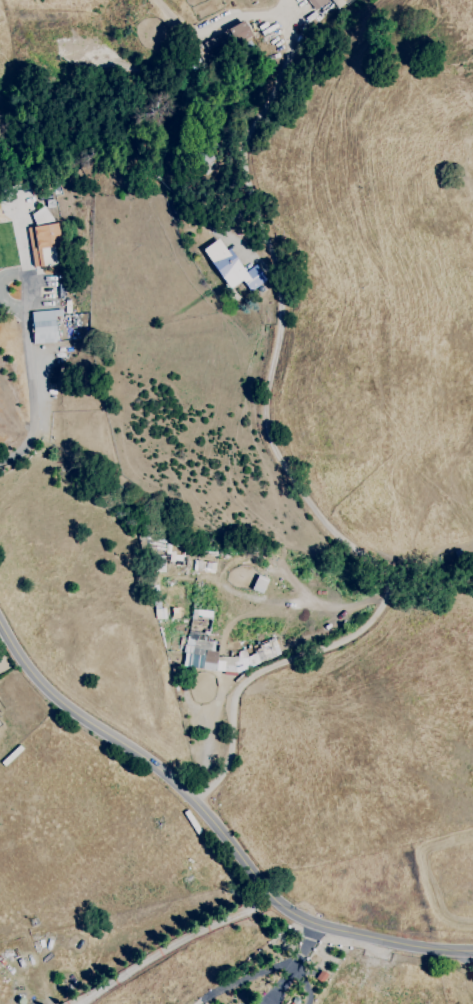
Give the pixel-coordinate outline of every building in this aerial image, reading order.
[(315,12),(330,1),(340,9),(352,0),(306,0),(315,12)] [(234,45),(250,36),(242,21),(225,29),(234,45)] [(31,211),(34,226),(51,223),(48,207),(31,211)] [(33,268),(62,263),(56,223),(32,227),(35,248),(30,249),(33,268)] [(201,250),(227,289),(241,280),(249,292),(266,280),(256,265),(244,273),(219,237),(201,250)] [(31,344),(56,343),(56,321),(61,321),(60,310),(30,311),(31,344)] [(166,562),(186,563),(187,546),(167,545),(166,562)] [(235,673),(280,654),(274,640),(267,639),(259,642),(258,650),(246,655),(244,650),(228,657),(217,656),(213,647),(214,642),(196,640),(197,633),(192,632),(182,636),(172,635),(170,653),(183,654),(181,667),(235,673)]
